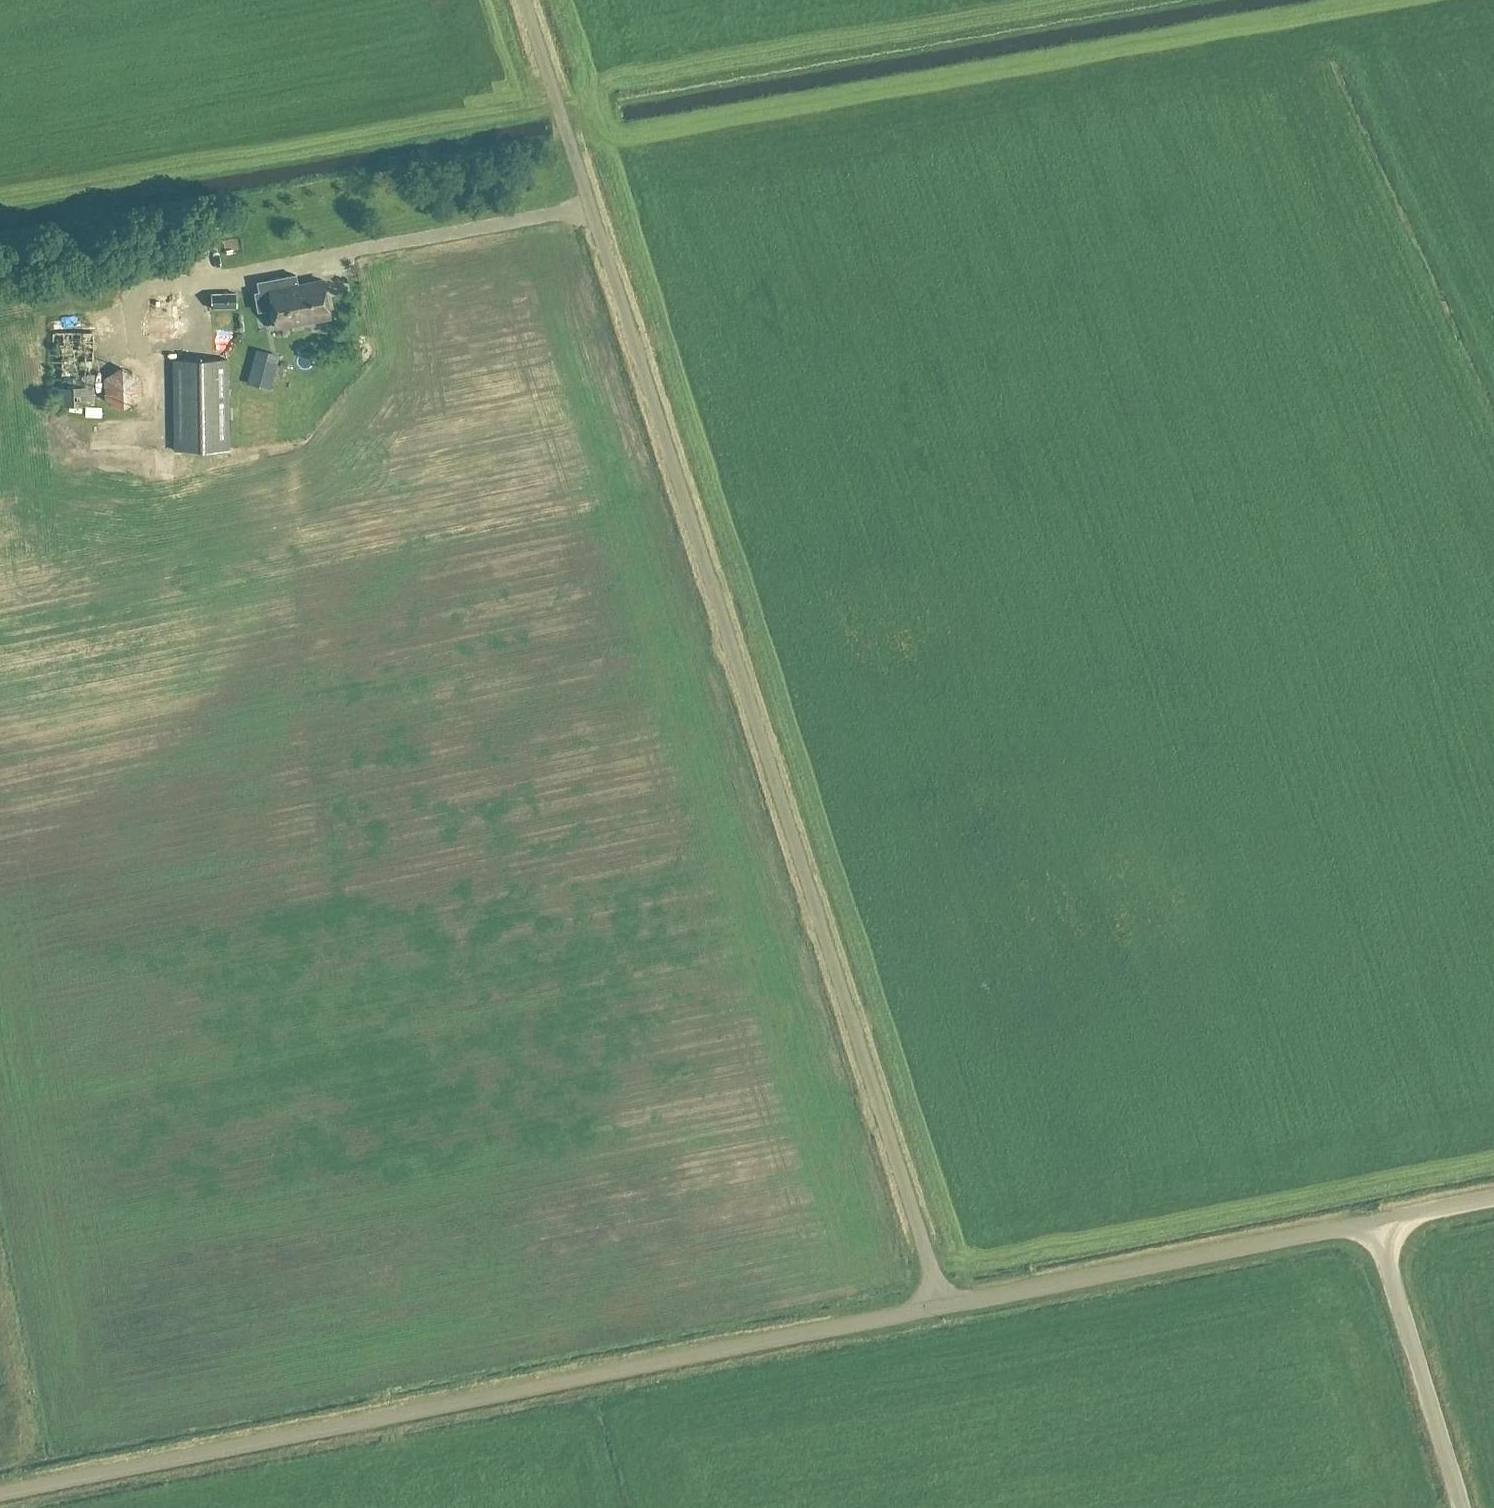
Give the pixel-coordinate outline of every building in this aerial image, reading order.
[(258,280),(260,291),(255,292),(259,310),(274,308),(278,326),(332,316),(325,279),(299,284),(297,273),(258,280)] [(228,307),(228,293),(212,293),(213,307),(228,307)] [(59,377),(62,389),(97,391),(88,393),(105,394),(105,392),(95,356),(96,326),(72,333),(75,346),(75,357),(76,360),(75,384),(69,362),(59,365),(59,377)] [(255,355),(247,382),(271,388),(279,362),(255,355)] [(176,450),(230,449),(229,359),(175,359),(176,450)] [(124,409),(142,397),(142,376),(123,366),(105,377),(105,399),(124,409)]
